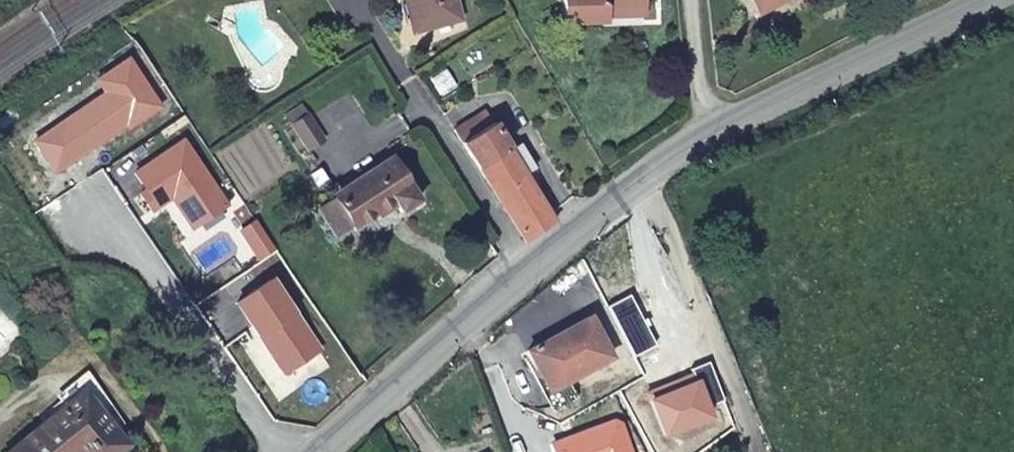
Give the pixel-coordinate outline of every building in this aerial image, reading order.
[(419,29),(452,21),(459,20),(454,0),(412,0),(419,29)] [(604,18),(604,10),(643,9),(643,0),(563,0),(564,24),(604,22),(604,18)] [(752,12),(777,0),(746,0),(752,12)] [(604,18),(643,17),(643,9),(604,10),(604,18)] [(307,116),(293,126),(310,153),(325,143),(307,116)] [(519,238),(525,247),(556,223),(526,175),(511,150),(494,122),(461,143),(491,193),(519,238)] [(520,143),(511,150),(526,175),(536,169),(520,143)] [(138,198),(149,214),(169,201),(175,197),(180,204),(174,208),(190,233),(224,211),(181,146),(133,177),(144,194),(138,198)] [(421,202),(391,159),(331,199),(335,204),(351,227),(355,233),(395,205),(401,215),(421,202)] [(169,201),(174,208),(180,204),(175,197),(169,201)] [(351,227),(335,204),(326,210),(341,233),(351,227)] [(270,252),(252,224),(237,233),(255,262),(270,252)] [(271,282),(238,304),(260,337),(263,335),(270,345),(267,348),(285,374),(319,351),(271,282)] [(527,353),(550,392),(611,356),(588,317),(527,353)] [(270,345),(263,335),(260,337),(267,348),(270,345)] [(8,451),(121,451),(129,445),(117,431),(124,425),(84,376),(56,399),(61,405),(8,451)]
